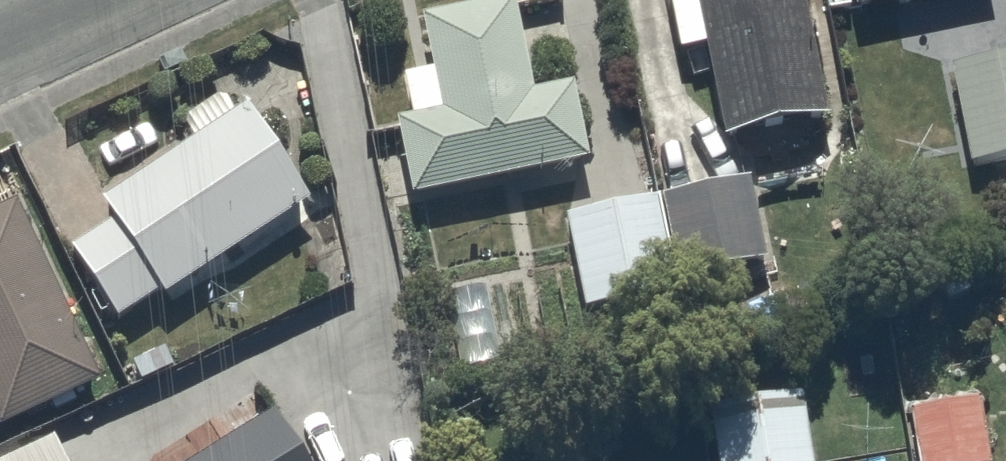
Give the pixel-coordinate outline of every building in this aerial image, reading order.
[(706,52),(726,147),(828,126),(802,0),(669,0),(681,57),(706,52)] [(857,18),(941,0),(853,0),(857,18)] [(397,127),(413,202),(587,166),(571,89),(532,97),(513,4),(421,23),(432,76),(419,79),(417,70),(403,74),(413,123),(397,127)] [(970,169),(1005,162),(1005,60),(952,70),(970,169)] [(160,298),(165,305),(311,207),(247,112),(101,210),(112,227),(71,255),(119,326),(160,298)] [(664,202),(679,283),(767,265),(751,185),(664,202)] [(566,220),(586,314),(677,295),(656,200),(566,220)] [(101,390),(18,210),(0,218),(0,434),(101,390)] [(444,295),(460,376),(505,366),(488,286),(444,295)] [(717,460),(813,460),(804,400),(710,414),(717,460)] [(917,460),(988,460),(979,405),(910,417),(917,460)] [(275,419),(205,460),(301,460),(275,419)] [(31,444),(0,459),(0,460),(40,460),(31,444)]
